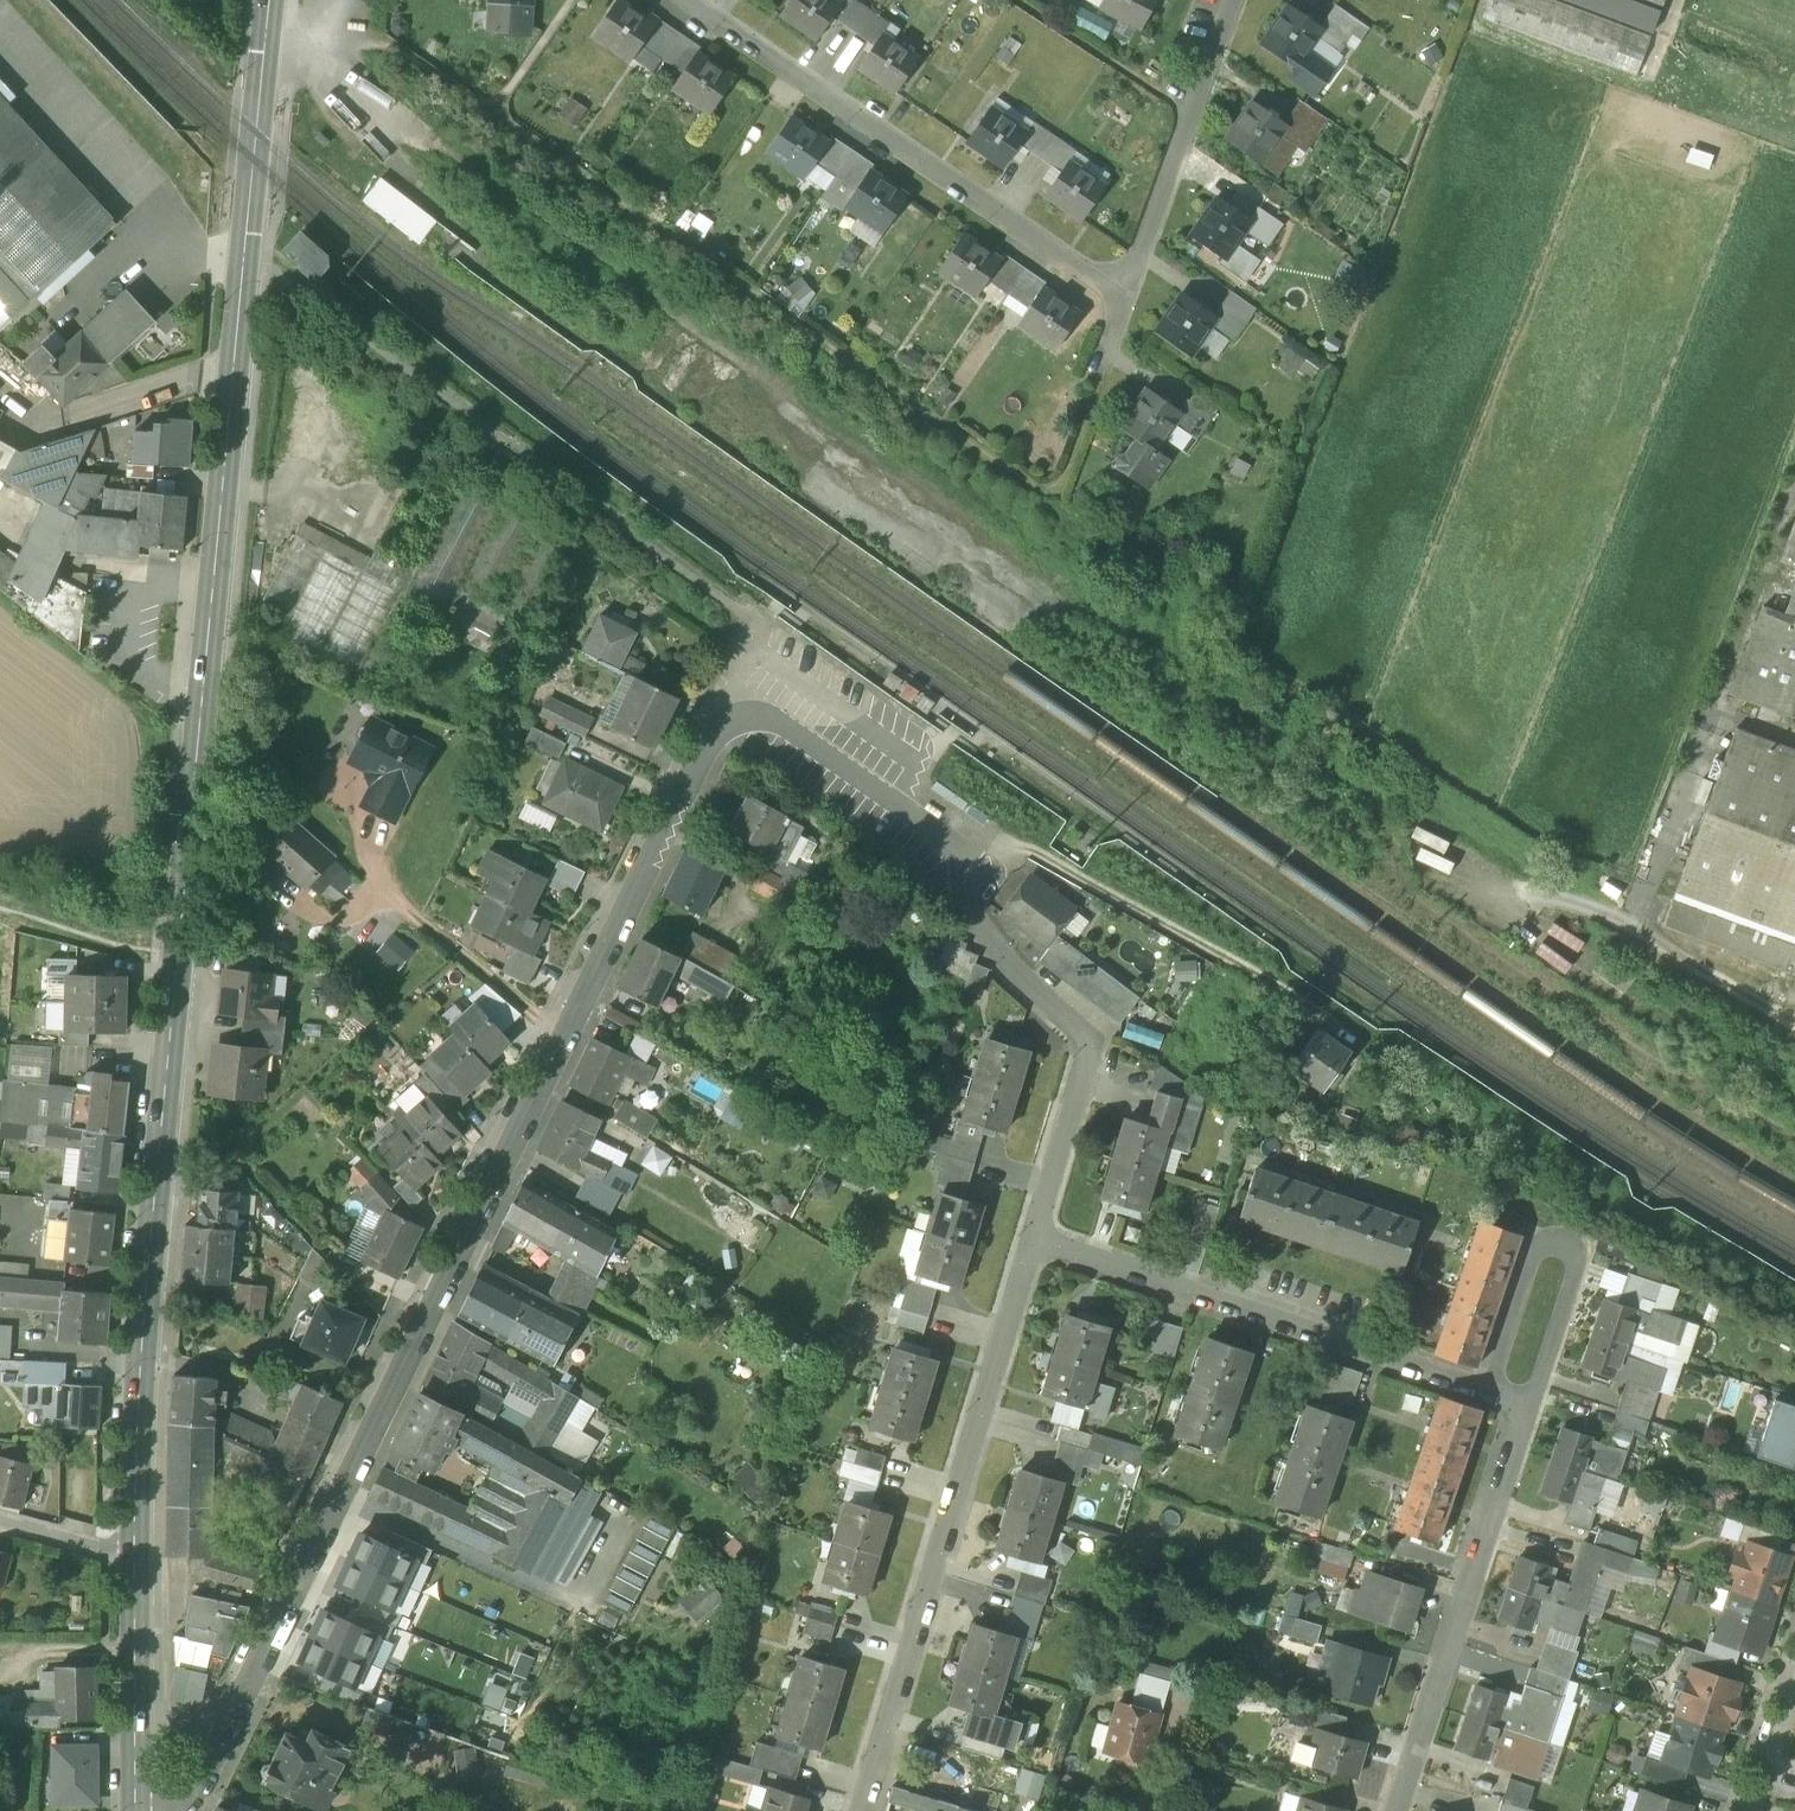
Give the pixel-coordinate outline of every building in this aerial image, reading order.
[(632,60),(643,45),(655,26),(654,25),(617,0),(594,34),(632,60)] [(781,14),(818,40),(834,17),(841,6),(840,5),(843,0),(791,0),(781,14)] [(875,45),(882,34),(884,35),(890,25),(869,10),(854,0),(843,0),(840,5),(841,6),(834,17),(854,31),(875,45)] [(1142,29),(1158,0),(1087,0),(1100,7),(1142,29)] [(1636,76),(1652,36),(1556,0),(1489,0),(1481,19),(1636,76)] [(1652,32),(1660,12),(1629,0),(1567,0),(1652,32)] [(1660,12),(1664,0),(1629,0),(1660,12)] [(529,33),(531,7),(490,4),(488,29),(529,33)] [(1336,4),(1328,15),(1352,32),(1360,21),(1336,4)] [(1261,45),(1293,67),(1294,68),(1305,53),(1314,39),(1321,29),(1320,28),(1288,6),(1261,45)] [(1337,55),(1352,32),(1328,15),(1320,28),(1321,29),(1314,39),(1337,55)] [(410,24),(403,16),(393,19),(390,30),(397,37),(407,35),(410,24)] [(643,45),(663,59),(680,34),(658,20),(654,25),(655,26),(643,45)] [(701,49),(680,34),(663,59),(683,72),(696,53),(698,54),(701,49)] [(859,68),(897,93),(919,60),(884,35),(882,34),(875,45),(859,68)] [(1342,58),(1337,55),(1314,39),(1305,53),(1327,68),(1332,72),(1342,58)] [(1435,42),(1420,51),(1429,67),(1445,58),(1435,42)] [(673,88),(711,114),(735,80),(698,54),(696,53),(683,72),(673,88)] [(1327,68),(1305,53),(1294,68),(1293,67),(1288,75),(1312,91),(1327,68)] [(8,106),(18,96),(0,77),(0,97),(8,106)] [(34,299),(37,297),(89,249),(116,224),(8,106),(0,97),(0,262),(34,299)] [(998,98),(991,108),(968,141),(1005,167),(1020,144),(1028,133),(1027,132),(1033,123),(998,98)] [(1302,100),(1294,112),(1317,128),(1325,117),(1302,100)] [(1226,141),(1259,164),(1280,135),(1287,125),(1285,124),(1253,102),(1226,141)] [(1298,148),(1302,150),(1317,128),(1294,112),(1285,124),(1287,125),(1280,135),(1298,148)] [(767,152),(806,178),(816,162),(829,144),(828,143),(790,117),(767,152)] [(1077,152),(1055,137),(1034,122),(1033,123),(1027,132),(1028,133),(1020,144),(1041,158),(1061,173),(1069,161),(1070,162),(1077,153),(1077,152)] [(315,138),(325,147),(331,141),(321,132),(315,138)] [(1280,135),(1259,164),(1278,177),(1298,148),(1280,135)] [(816,162),(836,176),(853,152),(831,137),(828,143),(829,144),(816,162)] [(875,167),(853,152),(836,176),(857,190),(869,171),(871,172),(875,167)] [(1077,153),(1070,162),(1069,161),(1061,173),(1046,195),(1083,220),(1106,187),(1103,185),(1110,175),(1077,153)] [(825,191),(836,176),(816,162),(806,178),(825,191)] [(860,215),(884,232),(908,197),(871,172),(869,171),(857,190),(846,205),(860,215)] [(836,176),(825,191),(821,197),(842,211),(846,205),(857,190),(836,176)] [(363,200),(420,244),(438,221),(381,178),(363,200)] [(1273,182),(1264,195),(1280,206),(1289,193),(1273,182)] [(1192,237),(1224,259),(1225,260),(1236,244),(1245,231),(1252,221),(1251,220),(1219,197),(1192,237)] [(1245,231),(1268,247),(1283,224),(1259,207),(1251,220),(1252,221),(1245,231)] [(714,222),(698,212),(690,224),(705,235),(714,222)] [(884,232),(860,215),(849,231),(873,248),(884,232)] [(940,269),(978,295),(989,280),(1002,261),(1000,260),(963,235),(940,269)] [(300,265),(314,277),(326,264),(325,257),(306,240),(305,239),(298,240),(290,249),(303,262),(300,265)] [(1258,260),(1236,244),(1225,260),(1224,259),(1220,263),(1244,280),(1258,260)] [(89,249),(37,297),(44,304),(96,256),(89,249)] [(989,280),(1009,294),(1025,269),(1004,254),(1000,260),(1002,261),(989,280)] [(0,262),(0,330),(34,299),(0,262)] [(1047,284),(1025,269),(1009,294),(1029,307),(1042,288),(1043,289),(1047,284)] [(801,276),(786,288),(798,302),(813,291),(801,276)] [(789,310),(798,302),(786,288),(779,294),(775,300),(789,310)] [(1019,323),(1057,349),(1080,315),(1043,289),(1042,288),(1029,307),(1022,317),(1019,323)] [(39,375),(66,405),(157,321),(128,290),(69,344),(55,357),(43,345),(24,363),(37,377),(39,375)] [(1224,303),(1248,320),(1256,309),(1232,292),(1224,303)] [(1156,332),(1190,356),(1196,346),(1210,327),(1217,316),(1216,316),(1184,293),(1156,332)] [(1002,304),(1022,317),(1029,307),(1009,294),(1002,304)] [(1229,340),(1232,343),(1248,320),(1224,303),(1216,316),(1217,316),(1210,327),(1229,340)] [(169,312),(157,324),(167,334),(179,323),(169,312)] [(1210,327),(1196,346),(1215,360),(1229,340),(1210,327)] [(41,342),(43,345),(55,357),(69,344),(55,329),(41,342)] [(922,355),(909,347),(901,361),(914,369),(922,355)] [(1296,371),(1305,359),(1289,347),(1276,365),(1292,376),(1296,371)] [(1305,359),(1296,371),(1311,382),(1320,369),(1305,359)] [(1188,400),(1212,417),(1221,405),(1197,388),(1188,400)] [(1121,428),(1138,440),(1128,455),(1117,456),(1119,468),(1148,488),(1168,460),(1155,451),(1166,436),(1174,424),(1182,413),(1180,412),(1148,389),(1121,428)] [(1174,424),(1197,439),(1212,417),(1188,400),(1180,412),(1182,413),(1174,424)] [(134,463),(190,466),(193,420),(169,418),(169,424),(156,423),(156,432),(136,431),(134,463)] [(1188,451),(1197,439),(1174,424),(1166,436),(1188,451)] [(39,498),(40,497),(58,507),(94,431),(93,430),(62,443),(23,458),(0,446),(0,477),(39,498)] [(1251,465),(1236,458),(1229,473),(1244,480),(1251,465)] [(126,476),(155,478),(155,466),(127,464),(126,476)] [(59,510),(84,512),(101,475),(76,473),(59,510)] [(158,478),(157,493),(176,495),(176,479),(158,478)] [(103,514),(140,518),(143,492),(106,488),(103,514)] [(12,582),(44,604),(56,577),(68,550),(138,556),(139,545),(183,549),(188,496),(176,495),(157,493),(143,492),(140,518),(103,514),(84,512),(59,510),(46,503),(17,566),(10,581),(12,582)] [(1780,562),(1794,567),(1794,520),(1780,562)] [(365,571),(372,558),(304,522),(296,535),(325,550),(364,571),(365,571)] [(411,576),(403,591),(365,571),(364,571),(325,550),(296,535),(263,599),(291,614),(278,639),(317,659),(356,680),(375,690),(381,691),(406,700),(444,628),(450,616),(495,640),(503,625),(411,576)] [(411,576),(503,625),(508,616),(496,609),(457,588),(418,567),(378,546),(372,558),(365,571),(403,591),(411,576)] [(6,594),(12,582),(10,581),(17,566),(0,552),(0,589),(6,594)] [(63,639),(82,654),(87,591),(56,577),(44,604),(12,582),(6,594),(34,616),(63,639)] [(1785,615),(1763,607),(1738,673),(1794,694),(1794,587),(1785,615)] [(637,677),(636,677),(619,668),(625,657),(637,633),(600,615),(581,654),(623,674),(635,679),(611,728),(613,728),(654,749),(655,749),(679,698),(637,677)] [(444,628),(489,652),(495,640),(450,616),(444,628)] [(636,677),(637,677),(643,665),(625,657),(619,668),(636,677)] [(883,684),(894,691),(896,688),(899,683),(901,680),(890,673),(883,684)] [(1738,673),(1730,695),(1794,719),(1794,694),(1738,673)] [(635,679),(623,674),(599,722),(611,728),(635,679)] [(904,686),(899,683),(896,688),(901,692),(904,686)] [(906,684),(904,686),(901,692),(898,695),(911,703),(913,700),(916,695),(918,692),(906,684)] [(921,698),(916,695),(913,700),(917,703),(921,698)] [(934,703),(923,695),(921,698),(917,703),(915,706),(927,714),(934,703)] [(540,716),(585,738),(593,721),(548,700),(540,716)] [(374,722),(371,727),(383,733),(386,728),(374,722)] [(380,781),(406,794),(412,780),(414,781),(421,779),(424,773),(421,766),(420,765),(428,749),(386,728),(383,733),(371,727),(368,726),(360,729),(356,736),(359,744),(362,746),(354,761),(370,769),(368,773),(372,783),(375,784),(378,786),(380,781)] [(525,742),(559,758),(567,743),(533,727),(525,742)] [(1723,762),(1715,759),(1713,764),(1712,764),(1707,777),(1716,780),(1673,897),(1662,926),(1692,937),(1794,975),(1794,751),(1735,729),(1723,762)] [(549,795),(565,764),(551,757),(536,788),(549,795)] [(559,809),(601,830),(622,787),(566,760),(565,764),(549,795),(548,798),(562,804),(559,809)] [(365,805),(393,819),(406,794),(380,781),(378,786),(375,784),(365,805)] [(768,852),(791,864),(796,855),(800,847),(778,835),(788,816),(751,795),(731,832),(768,852)] [(558,815),(527,800),(518,817),(550,833),(558,815)] [(778,835),(800,847),(805,837),(810,828),(788,816),(778,835)] [(261,848),(305,887),(307,885),(332,857),(333,856),(289,817),(261,848)] [(1068,840),(1074,844),(1082,833),(1075,829),(1068,840)] [(800,847),(796,855),(808,861),(817,844),(805,837),(800,847)] [(693,910),(703,915),(704,914),(725,869),(685,850),(663,895),(693,910)] [(759,868),(782,881),(791,864),(768,852),(759,868)] [(496,881),(490,894),(528,913),(545,879),(492,853),(481,874),(496,881)] [(307,885),(335,910),(346,898),(341,893),(355,878),(332,857),(307,885)] [(547,885),(573,898),(585,872),(559,859),(547,885)] [(749,885),(795,910),(805,893),(782,881),(759,868),(758,868),(749,885)] [(1002,913),(1046,946),(1056,934),(1062,926),(1075,909),(1031,876),(1002,913)] [(544,921),(528,913),(490,894),(489,894),(480,911),(489,916),(482,930),(514,946),(531,954),(541,935),(538,933),(544,921)] [(813,920),(842,935),(849,922),(820,907),(813,920)] [(1075,909),(1062,926),(1077,937),(1089,921),(1075,909)] [(693,932),(681,956),(725,981),(738,957),(693,932)] [(1041,959),(1122,1021),(1140,998),(1059,936),(1056,934),(1046,946),(1049,949),(1041,959)] [(936,964),(968,981),(974,963),(977,956),(966,950),(968,944),(951,935),(936,964)] [(398,967),(411,952),(391,936),(379,952),(398,967)] [(681,956),(681,957),(642,938),(618,987),(658,1007),(676,970),(681,977),(680,977),(725,1003),(734,986),(725,981),(681,956)] [(502,971),(529,985),(542,959),(531,954),(514,946),(502,971)] [(227,970),(255,973),(256,959),(228,956),(227,970)] [(48,975),(69,976),(69,974),(77,974),(78,959),(49,959),(48,975)] [(1196,960),(1174,961),(1175,983),(1197,982),(1196,960)] [(989,969),(974,963),(968,981),(964,990),(980,997),(989,969)] [(244,1015),(276,1018),(276,1016),(278,1000),(270,999),(272,975),(255,973),(227,970),(222,1012),(244,1015)] [(69,976),(68,1003),(125,1004),(126,976),(77,974),(69,974),(69,976)] [(47,1002),(68,1003),(69,976),(48,975),(47,1002)] [(276,1016),(282,1017),(286,976),(272,975),(270,999),(278,1000),(276,1016)] [(477,1003),(502,1032),(522,1015),(485,983),(469,997),(475,1004),(477,1003)] [(68,1003),(47,1002),(47,1029),(61,1029),(67,1029),(68,1003)] [(124,1033),(125,1004),(68,1003),(67,1029),(67,1031),(89,1032),(124,1033)] [(440,1016),(450,1027),(464,1014),(455,1003),(440,1016)] [(450,1027),(456,1033),(484,1064),(510,1041),(502,1032),(477,1003),(475,1004),(464,1014),(450,1027)] [(375,1017),(358,1005),(350,1017),(366,1029),(375,1017)] [(610,1005),(604,1016),(634,1033),(640,1022),(610,1005)] [(242,1029),(243,1029),(241,1049),(259,1051),(258,1051),(282,1054),(284,1034),(285,1034),(286,1017),(282,1017),(276,1016),(276,1018),(244,1015),(242,1029)] [(988,1038),(1029,1051),(1033,1037),(992,1025),(988,1038)] [(60,1045),(89,1046),(89,1032),(67,1031),(67,1029),(61,1029),(60,1045)] [(1291,1067),(1325,1091),(1350,1055),(1317,1031),(1291,1067)] [(490,1071),(484,1064),(456,1033),(429,1057),(443,1071),(463,1094),(464,1093),(490,1071)] [(1167,1033),(1152,1059),(1160,1065),(1175,1038),(1167,1033)] [(631,1057),(645,1064),(655,1045),(635,1034),(625,1054),(631,1057)] [(988,1038),(976,1079),(1017,1092),(1029,1051),(988,1038)] [(615,1090),(623,1073),(631,1057),(625,1054),(593,1039),(570,1086),(608,1104),(615,1090)] [(49,1084),(53,1049),(12,1044),(9,1080),(49,1084)] [(214,1092),(258,1097),(261,1070),(257,1069),(258,1051),(259,1051),(241,1049),(219,1047),(214,1092)] [(425,1073),(432,1081),(443,1071),(429,1057),(419,1066),(425,1073)] [(645,1064),(631,1057),(623,1073),(635,1079),(647,1085),(655,1069),(645,1064)] [(1157,1091),(1182,1098),(1187,1083),(1157,1064),(1149,1090),(1157,1092),(1157,1091)] [(112,1073),(92,1071),(88,1071),(85,1074),(83,1078),(84,1081),(88,1084),(92,1085),(92,1089),(87,1130),(125,1135),(131,1082),(112,1079),(112,1073)] [(443,1071),(432,1081),(453,1104),(458,1110),(470,1099),(464,1093),(463,1094),(443,1071)] [(442,1114),(453,1104),(432,1081),(425,1073),(414,1083),(426,1097),(442,1114)] [(627,1096),(635,1079),(623,1073),(615,1090),(627,1096)] [(87,1130),(92,1089),(49,1084),(9,1080),(4,1079),(4,1082),(2,1098),(0,1117),(0,1121),(2,1121),(28,1124),(33,1125),(33,1124),(86,1130),(87,1130)] [(1005,1133),(1017,1092),(976,1079),(964,1120),(1005,1133)] [(426,1097),(414,1083),(395,1100),(401,1106),(408,1114),(426,1097)] [(1187,1083),(1182,1098),(1172,1132),(1168,1131),(1163,1146),(1181,1151),(1186,1152),(1203,1094),(1187,1083)] [(710,1112),(720,1118),(732,1096),(735,1091),(725,1085),(710,1112)] [(1168,1130),(1168,1131),(1172,1132),(1182,1098),(1157,1091),(1157,1092),(1147,1124),(1168,1130)] [(753,1108),(732,1096),(720,1118),(741,1130),(753,1108)] [(400,1120),(407,1127),(434,1157),(459,1134),(442,1114),(426,1097),(408,1114),(400,1120)] [(577,1167),(585,1151),(591,1137),(600,1120),(562,1101),(539,1149),(577,1167)] [(614,1118),(646,1137),(655,1123),(623,1104),(614,1118)] [(394,1113),(400,1120),(408,1114),(401,1106),(394,1113)] [(1358,1121),(1342,1114),(1335,1130),(1351,1137),(1358,1121)] [(1156,1169),(1163,1146),(1168,1131),(1168,1130),(1147,1124),(1127,1118),(1115,1159),(1156,1171),(1156,1169)] [(407,1127),(400,1120),(394,1125),(401,1132),(407,1127)] [(28,1124),(2,1121),(0,1138),(27,1140),(28,1124)] [(384,1147),(401,1132),(394,1125),(391,1122),(374,1137),(384,1147)] [(66,1148),(84,1150),(86,1130),(33,1124),(33,1125),(31,1144),(66,1148)] [(440,1164),(434,1157),(407,1127),(401,1132),(384,1147),(381,1150),(404,1177),(414,1187),(440,1164)] [(80,1186),(118,1191),(125,1135),(87,1130),(86,1130),(84,1150),(80,1186)] [(610,1146),(591,1137),(585,1151),(609,1163),(612,1156),(610,1146)] [(952,1140),(948,1155),(975,1163),(980,1148),(952,1140)] [(673,1157),(653,1144),(640,1164),(660,1177),(673,1157)] [(610,1163),(622,1169),(629,1155),(610,1146),(612,1156),(609,1163),(610,1163)] [(1175,1174),(1181,1151),(1163,1146),(1156,1169),(1175,1174)] [(80,1186),(84,1150),(66,1148),(62,1184),(71,1185),(80,1186)] [(588,1173),(601,1179),(610,1163),(609,1163),(585,1151),(577,1167),(588,1173)] [(970,1179),(975,1163),(948,1155),(943,1171),(970,1179)] [(350,1170),(365,1186),(377,1175),(362,1159),(350,1170)] [(1143,1212),(1156,1171),(1115,1159),(1103,1200),(1143,1212)] [(622,1169),(610,1163),(601,1179),(600,1182),(620,1192),(630,1172),(622,1169)] [(202,1184),(229,1186),(230,1174),(204,1165),(202,1184)] [(1240,1217),(1403,1273),(1419,1225),(1256,1170),(1240,1217)] [(575,1196),(608,1216),(621,1192),(620,1192),(600,1182),(601,1179),(588,1173),(575,1196)] [(369,1198),(385,1216),(390,1211),(398,1200),(377,1175),(365,1186),(361,1189),(369,1198)] [(837,1184),(820,1175),(812,1192),(828,1201),(837,1184)] [(393,1186),(412,1207),(423,1198),(414,1187),(404,1177),(393,1186)] [(565,1258),(598,1276),(618,1233),(523,1180),(503,1223),(515,1230),(565,1258)] [(51,1199),(70,1201),(71,1185),(62,1184),(46,1183),(45,1198),(51,1199)] [(201,1189),(198,1227),(198,1228),(233,1231),(236,1231),(236,1229),(237,1212),(239,1195),(239,1192),(201,1189)] [(942,1193),(930,1234),(971,1246),(983,1205),(942,1193)] [(256,1196),(239,1195),(237,1212),(255,1213),(256,1196)] [(343,1252),(363,1262),(385,1216),(369,1198),(343,1252)] [(51,1199),(49,1219),(70,1222),(66,1261),(109,1266),(115,1214),(73,1209),(74,1201),(70,1201),(51,1199)] [(1190,1241),(1208,1246),(1219,1208),(1201,1202),(1190,1241)] [(423,1227),(390,1211),(385,1216),(363,1262),(397,1279),(423,1227)] [(44,1258),(66,1261),(70,1222),(49,1219),(44,1258)] [(1435,1353),(1476,1367),(1521,1234),(1480,1220),(1435,1353)] [(491,1247),(504,1254),(515,1230),(503,1223),(491,1247)] [(229,1284),(233,1231),(198,1228),(198,1227),(186,1226),(181,1280),(202,1282),(229,1284)] [(904,1258),(921,1263),(930,1234),(913,1229),(904,1258)] [(971,1246),(930,1234),(921,1263),(917,1275),(939,1281),(951,1285),(958,1287),(971,1246)] [(1595,1250),(1631,1265),(1634,1254),(1600,1234),(1595,1250)] [(299,1277),(313,1284),(324,1260),(313,1248),(299,1277)] [(735,1248),(722,1250),(725,1270),(738,1268),(735,1248)] [(543,1305),(575,1322),(586,1299),(598,1276),(565,1258),(543,1305)] [(904,1258),(908,1278),(916,1280),(917,1275),(921,1263),(904,1258)] [(1661,1283),(1662,1284),(1665,1273),(1641,1258),(1635,1274),(1661,1283)] [(29,1279),(30,1263),(0,1260),(0,1276),(29,1279)] [(1607,1289),(1604,1300),(1618,1304),(1627,1276),(1604,1268),(1598,1286),(1607,1289)] [(713,1283),(693,1269),(675,1295),(695,1309),(713,1283)] [(458,1314),(554,1365),(575,1322),(543,1305),(479,1272),(458,1314)] [(1638,1311),(1650,1315),(1652,1310),(1661,1283),(1635,1274),(1628,1272),(1627,1276),(1618,1304),(1638,1311)] [(937,1289),(939,1281),(917,1275),(916,1280),(908,1278),(903,1294),(906,1294),(933,1302),(937,1289)] [(61,1310),(62,1291),(66,1291),(65,1282),(29,1279),(0,1276),(0,1305),(61,1310)] [(236,1309),(262,1318),(264,1282),(238,1280),(236,1309)] [(939,1281),(937,1289),(949,1292),(951,1285),(939,1281)] [(1662,1284),(1661,1283),(1652,1310),(1671,1316),(1680,1290),(1662,1284)] [(108,1294),(66,1291),(62,1291),(61,1310),(59,1341),(104,1345),(108,1294)] [(906,1294),(902,1309),(929,1318),(934,1302),(933,1302),(906,1294)] [(1627,1343),(1631,1330),(1638,1311),(1618,1304),(1604,1300),(1593,1332),(1627,1343)] [(290,1339),(345,1362),(353,1344),(354,1345),(359,1334),(358,1334),(364,1319),(322,1301),(315,1319),(308,1315),(305,1321),(299,1319),(290,1339)] [(924,1333),(929,1318),(902,1309),(897,1324),(924,1333)] [(1650,1315),(1638,1311),(1631,1330),(1675,1344),(1678,1345),(1678,1344),(1675,1343),(1682,1322),(1686,1323),(1686,1321),(1671,1316),(1652,1310),(1650,1315)] [(1069,1315),(1056,1356),(1097,1368),(1110,1327),(1069,1315)] [(1156,1360),(1172,1365),(1183,1328),(1167,1323),(1151,1318),(1140,1356),(1156,1360)] [(1675,1344),(1670,1357),(1683,1361),(1687,1363),(1699,1326),(1686,1321),(1686,1323),(1678,1344),(1678,1345),(1675,1344)] [(461,1402),(462,1403),(471,1385),(477,1373),(481,1364),(491,1345),(455,1323),(454,1322),(424,1384),(425,1384),(461,1402)] [(1675,1343),(1678,1344),(1686,1323),(1682,1322),(1675,1343)] [(9,1361),(11,1327),(0,1326),(0,1360),(9,1361)] [(770,1330),(761,1346),(774,1354),(784,1338),(770,1330)] [(1670,1357),(1675,1344),(1631,1330),(1627,1343),(1667,1356),(1670,1357)] [(1582,1365),(1616,1376),(1623,1355),(1627,1343),(1593,1332),(1582,1365)] [(1176,1435),(1219,1450),(1251,1352),(1209,1338),(1176,1435)] [(789,1339),(778,1357),(797,1368),(808,1350),(789,1339)] [(896,1347),(929,1357),(931,1349),(898,1339),(896,1347)] [(1623,1355),(1663,1368),(1667,1356),(1627,1343),(1623,1355)] [(513,1383),(544,1401),(554,1383),(508,1356),(508,1355),(491,1345),(481,1364),(513,1383)] [(896,1347),(884,1388),(925,1400),(937,1360),(929,1357),(896,1347)] [(260,1374),(274,1377),(281,1357),(268,1352),(260,1374)] [(1663,1368),(1623,1355),(1616,1376),(1627,1379),(1659,1390),(1665,1369),(1663,1368)] [(1056,1400),(1085,1409),(1093,1382),(1097,1368),(1056,1356),(1044,1396),(1056,1400)] [(1672,1394),(1683,1361),(1670,1357),(1667,1356),(1663,1368),(1665,1369),(1659,1390),(1672,1394)] [(1307,1391),(1352,1406),(1362,1374),(1318,1359),(1307,1391)] [(22,1382),(23,1361),(9,1361),(0,1360),(0,1381),(22,1382)] [(66,1363),(23,1361),(22,1382),(28,1383),(28,1381),(65,1384),(66,1363)] [(477,1373),(471,1385),(500,1400),(503,1394),(501,1385),(477,1373)] [(171,1423),(215,1426),(216,1406),(218,1379),(174,1376),(171,1423)] [(277,1397),(296,1401),(303,1385),(282,1379),(277,1397)] [(1624,1388),(1656,1398),(1659,1390),(1627,1379),(1624,1388)] [(46,1426),(99,1429),(102,1386),(65,1384),(28,1381),(28,1383),(27,1403),(34,1404),(47,1404),(46,1426)] [(1114,1388),(1093,1382),(1085,1409),(1096,1412),(1094,1418),(1104,1421),(1114,1388)] [(534,1418),(544,1401),(513,1383),(503,1402),(534,1418)] [(544,1401),(534,1418),(519,1442),(545,1456),(546,1455),(566,1421),(580,1399),(579,1398),(554,1383),(544,1401)] [(342,1402),(303,1385),(296,1401),(281,1435),(270,1459),(308,1477),(309,1477),(342,1402)] [(458,1409),(490,1426),(503,1402),(500,1400),(471,1385),(462,1403),(461,1402),(458,1409)] [(580,1399),(596,1408),(598,1410),(605,1399),(586,1387),(579,1398),(580,1399)] [(912,1442),(925,1400),(884,1388),(871,1429),(912,1442)] [(1624,1388),(1617,1411),(1648,1421),(1656,1398),(1624,1388)] [(425,1466),(432,1470),(443,1448),(448,1450),(454,1438),(455,1437),(450,1435),(460,1414),(461,1413),(420,1393),(392,1450),(425,1466)] [(1422,1398),(1406,1393),(1401,1409),(1417,1414),(1422,1398)] [(1396,1530),(1437,1544),(1482,1410),(1441,1396),(1396,1530)] [(580,1399),(566,1421),(583,1431),(596,1408),(580,1399)] [(1085,1409),(1056,1400),(1049,1422),(1061,1425),(1078,1431),(1085,1409)] [(1779,1464),(1792,1421),(1794,1422),(1794,1406),(1774,1400),(1756,1457),(1779,1464)] [(534,1418),(503,1402),(490,1426),(519,1442),(534,1418)] [(33,1425),(46,1426),(47,1404),(34,1404),(33,1425)] [(281,1435),(216,1406),(215,1426),(215,1434),(270,1459),(281,1435)] [(1276,1503),(1319,1517),(1352,1420),(1309,1406),(1276,1503)] [(1649,1421),(1648,1421),(1617,1411),(1611,1427),(1632,1434),(1644,1438),(1649,1421)] [(496,1462),(569,1502),(581,1480),(578,1479),(579,1476),(571,1472),(569,1474),(460,1414),(450,1435),(455,1437),(454,1438),(496,1462)] [(566,1421),(546,1455),(579,1475),(600,1441),(583,1431),(566,1421)] [(1794,1470),(1794,1422),(1792,1421),(1779,1464),(1794,1470)] [(168,1556),(194,1557),(213,1557),(213,1555),(214,1506),(214,1475),(215,1434),(215,1426),(171,1423),(169,1505),(168,1556)] [(1056,1440),(1061,1441),(1056,1457),(1083,1465),(1088,1449),(1092,1435),(1078,1431),(1061,1425),(1056,1440)] [(1632,1434),(1611,1427),(1606,1444),(1627,1451),(1632,1434)] [(1551,1460),(1583,1471),(1593,1440),(1561,1429),(1551,1460)] [(1088,1449),(1104,1454),(1142,1465),(1147,1448),(1093,1432),(1092,1435),(1088,1449)] [(260,1528),(282,1537),(308,1477),(270,1459),(215,1434),(214,1475),(274,1497),(260,1528)] [(1652,1441),(1644,1438),(1632,1434),(1627,1451),(1617,1482),(1623,1484),(1636,1488),(1652,1441)] [(1606,1444),(1593,1440),(1583,1471),(1604,1477),(1617,1482),(1627,1451),(1606,1444)] [(860,1448),(855,1464),(882,1472),(887,1457),(860,1448)] [(1088,1449),(1083,1465),(1099,1470),(1104,1454),(1088,1449)] [(425,1466),(392,1450),(382,1470),(416,1485),(425,1466)] [(22,1509),(33,1464),(0,1455),(0,1504),(22,1509)] [(1063,1481),(1077,1485),(1083,1465),(1056,1457),(1050,1477),(1063,1481)] [(1541,1491),(1570,1500),(1573,1501),(1583,1471),(1551,1460),(1541,1491)] [(409,1514),(531,1570),(569,1502),(496,1462),(468,1511),(422,1488),(409,1514)] [(749,1462),(732,1476),(753,1503),(771,1489),(749,1462)] [(878,1487),(882,1472),(855,1464),(851,1479),(876,1487),(878,1487)] [(1022,1469),(1010,1510),(1051,1522),(1063,1481),(1050,1477),(1022,1469)] [(369,1496),(409,1514),(422,1488),(416,1485),(382,1470),(369,1496)] [(1604,1477),(1583,1471),(1573,1501),(1570,1500),(1563,1523),(1588,1530),(1594,1512),(1604,1477)] [(1623,1484),(1617,1482),(1604,1477),(1594,1512),(1612,1518),(1623,1484)] [(876,1487),(851,1479),(844,1500),(849,1502),(879,1511),(881,1504),(872,1502),(876,1487)] [(601,1492),(581,1480),(569,1502),(531,1570),(552,1579),(589,1514),(601,1492)] [(849,1502),(837,1542),(878,1555),(890,1514),(879,1511),(849,1502)] [(1039,1563),(1051,1522),(1010,1510),(998,1551),(1009,1554),(1039,1563)] [(603,1522),(589,1514),(552,1579),(567,1587),(603,1522)] [(674,1528),(650,1515),(603,1601),(627,1614),(674,1528)] [(1719,1536),(1737,1543),(1743,1524),(1725,1518),(1719,1536)] [(1737,1543),(1749,1546),(1750,1542),(1755,1543),(1760,1529),(1743,1524),(1737,1543)] [(1598,1528),(1593,1545),(1611,1551),(1622,1555),(1622,1554),(1627,1538),(1598,1528)] [(1784,1537),(1760,1529),(1755,1543),(1779,1552),(1784,1537)] [(432,1550),(393,1532),(387,1546),(415,1559),(425,1564),(432,1550)] [(361,1533),(349,1559),(403,1584),(415,1559),(387,1546),(361,1533)] [(1323,1559),(1350,1567),(1354,1552),(1334,1546),(1317,1541),(1312,1556),(1323,1559)] [(866,1596),(878,1555),(837,1542),(825,1583),(866,1596)] [(1606,1566),(1611,1551),(1593,1545),(1584,1542),(1579,1557),(1600,1564),(1606,1566)] [(1739,1575),(1733,1592),(1774,1605),(1788,1565),(1776,1561),(1779,1552),(1755,1543),(1750,1542),(1749,1546),(1744,1559),(1736,1556),(1731,1572),(1739,1575)] [(1606,1567),(1626,1573),(1632,1558),(1622,1555),(1611,1551),(1606,1566),(1606,1567)] [(3,1589),(12,1556),(0,1553),(0,1588),(3,1589)] [(1049,1566),(1039,1563),(1009,1554),(1005,1567),(1045,1579),(1049,1566)] [(266,1572),(213,1555),(213,1557),(194,1557),(194,1572),(258,1591),(266,1572)] [(1508,1588),(1541,1599),(1548,1578),(1551,1568),(1518,1557),(1508,1588)] [(1569,1584),(1548,1578),(1541,1599),(1583,1613),(1600,1564),(1579,1557),(1569,1584)] [(1632,1558),(1626,1573),(1655,1578),(1660,1567),(1632,1558)] [(349,1559),(338,1585),(364,1597),(391,1610),(392,1609),(403,1584),(349,1559)] [(415,1559),(403,1584),(420,1592),(432,1567),(425,1564),(415,1559)] [(1346,1581),(1350,1567),(1323,1559),(1319,1573),(1346,1581)] [(1620,1591),(1626,1573),(1606,1567),(1606,1566),(1600,1564),(1583,1613),(1584,1613),(1600,1619),(1611,1588),(1620,1591)] [(1351,1612),(1408,1630),(1421,1589),(1369,1573),(1363,1592),(1358,1590),(1351,1612)] [(1021,1574),(1015,1596),(1010,1614),(1039,1622),(1044,1604),(1050,1583),(1021,1574)] [(691,1597),(703,1611),(720,1598),(703,1578),(695,1584),(699,1590),(691,1597)] [(1698,1584),(1681,1578),(1674,1601),(1691,1607),(1698,1584)] [(409,1617),(420,1592),(403,1584),(392,1609),(403,1614),(409,1617)] [(1351,1612),(1358,1590),(1342,1585),(1336,1607),(1351,1612)] [(1708,1606),(1726,1612),(1733,1592),(1715,1586),(1708,1606)] [(222,1588),(220,1600),(239,1604),(242,1592),(222,1588)] [(1531,1629),(1534,1620),(1541,1599),(1508,1588),(1498,1619),(1531,1629)] [(1291,1591),(1284,1616),(1297,1619),(1304,1595),(1291,1591)] [(1759,1649),(1774,1605),(1733,1592),(1726,1612),(1719,1634),(1719,1636),(1742,1644),(1759,1649)] [(220,1600),(192,1595),(185,1624),(186,1624),(185,1628),(187,1629),(188,1639),(203,1642),(203,1643),(213,1645),(211,1653),(228,1658),(250,1607),(239,1604),(220,1600)] [(391,1610),(364,1597),(357,1610),(395,1627),(396,1628),(403,1614),(392,1609),(391,1610)] [(705,1613),(703,1611),(691,1597),(683,1604),(697,1620),(705,1613)] [(1583,1613),(1541,1599),(1534,1620),(1540,1622),(1542,1615),(1556,1620),(1554,1628),(1575,1635),(1576,1635),(1584,1613),(1583,1613)] [(813,1603),(809,1618),(836,1626),(840,1611),(813,1603)] [(355,1609),(350,1622),(377,1635),(377,1636),(388,1642),(395,1627),(357,1610),(355,1609)] [(350,1622),(324,1610),(311,1636),(365,1661),(377,1636),(377,1635),(350,1622)] [(618,1620),(603,1611),(598,1622),(613,1630),(618,1620)] [(1030,1641),(1033,1642),(1039,1622),(1010,1614),(1004,1632),(1017,1636),(1017,1637),(1030,1641)] [(1280,1633),(1317,1643),(1322,1626),(1297,1619),(1284,1616),(1280,1633)] [(831,1642),(836,1626),(809,1618),(804,1633),(831,1642)] [(976,1624),(964,1665),(1005,1677),(1017,1637),(1017,1636),(1004,1632),(976,1624)] [(1550,1641),(1570,1648),(1571,1648),(1575,1635),(1554,1628),(1550,1641)] [(1729,1661),(1735,1663),(1742,1644),(1719,1636),(1719,1634),(1711,1632),(1704,1653),(1729,1661)] [(203,1642),(188,1639),(174,1636),(174,1666),(176,1666),(206,1672),(211,1653),(213,1645),(203,1643),(203,1642)] [(365,1661),(311,1636),(300,1662),(325,1674),(353,1687),(354,1686),(365,1661)] [(365,1661),(383,1669),(395,1645),(388,1642),(377,1636),(365,1661)] [(1018,1681),(1030,1641),(1017,1637),(1005,1677),(1018,1681)] [(1657,1645),(1633,1637),(1629,1650),(1653,1658),(1657,1645)] [(1546,1640),(1536,1668),(1556,1675),(1569,1680),(1578,1651),(1570,1649),(1570,1648),(1550,1641),(1546,1640)] [(1327,1691),(1340,1648),(1326,1644),(1314,1687),(1327,1691)] [(1327,1692),(1372,1705),(1380,1677),(1384,1678),(1389,1659),(1340,1645),(1340,1648),(1327,1691),(1327,1692)] [(1681,1668),(1692,1672),(1693,1667),(1695,1668),(1700,1652),(1688,1648),(1681,1668)] [(1704,1653),(1700,1652),(1695,1668),(1723,1677),(1729,1661),(1704,1653)] [(803,1656),(791,1697),(832,1709),(844,1668),(803,1656)] [(1142,1659),(1139,1669),(1170,1678),(1173,1668),(1142,1659)] [(383,1669),(365,1661),(354,1686),(365,1691),(372,1694),(383,1669)] [(993,1715),(1005,1677),(964,1665),(951,1706),(972,1712),(965,1734),(966,1734),(1006,1747),(1013,1749),(1014,1744),(1020,1723),(993,1715)] [(176,1666),(169,1698),(201,1705),(208,1673),(206,1672),(176,1666)] [(58,1704),(58,1719),(60,1719),(97,1719),(96,1667),(58,1668),(58,1671),(58,1704)] [(1550,1693),(1556,1675),(1536,1668),(1530,1667),(1524,1685),(1525,1685),(1550,1693)] [(1682,1702),(1677,1715),(1722,1730),(1727,1716),(1734,1718),(1740,1701),(1733,1698),(1738,1683),(1723,1677),(1695,1668),(1693,1667),(1692,1672),(1688,1682),(1677,1678),(1670,1698),(1682,1702)] [(27,1690),(27,1704),(58,1704),(58,1671),(41,1672),(41,1690),(27,1690)] [(1132,1707),(1161,1715),(1171,1682),(1141,1673),(1132,1707)] [(353,1687),(325,1674),(318,1690),(359,1704),(365,1691),(354,1686),(353,1687)] [(1550,1693),(1563,1698),(1569,1680),(1556,1675),(1550,1693)] [(1579,1683),(1569,1680),(1563,1698),(1548,1744),(1561,1748),(1562,1749),(1577,1702),(1573,1701),(1579,1683)] [(490,1682),(481,1705),(499,1712),(508,1689),(490,1682)] [(1229,1693),(1203,1685),(1197,1705),(1223,1712),(1229,1693)] [(1509,1707),(1505,1706),(1498,1727),(1548,1744),(1563,1698),(1550,1693),(1525,1685),(1519,1702),(1512,1700),(1509,1707)] [(1466,1716),(1498,1727),(1505,1706),(1508,1697),(1476,1686),(1466,1716)] [(1609,1716),(1614,1694),(1594,1688),(1587,1709),(1609,1716)] [(10,1719),(10,1713),(9,1695),(0,1695),(0,1718),(10,1719)] [(820,1750),(832,1709),(791,1697),(778,1738),(809,1747),(820,1750)] [(1128,1765),(1135,1767),(1141,1763),(1141,1762),(1148,1764),(1161,1715),(1132,1707),(1119,1703),(1105,1752),(1125,1757),(1124,1758),(1128,1765)] [(27,1704),(27,1712),(27,1726),(60,1726),(60,1719),(58,1719),(58,1704),(27,1704)] [(361,1728),(387,1738),(394,1717),(368,1707),(361,1728)] [(1317,1728),(1342,1736),(1347,1717),(1315,1708),(1310,1728),(1317,1730),(1317,1728)] [(27,1726),(27,1712),(10,1713),(10,1719),(0,1718),(0,1727),(10,1727),(10,1726),(27,1726)] [(1717,1746),(1722,1730),(1677,1715),(1670,1735),(1662,1760),(1687,1769),(1707,1775),(1712,1760),(1716,1762),(1721,1748),(1717,1746)] [(1491,1748),(1498,1727),(1466,1716),(1455,1747),(1488,1758),(1491,1748)] [(1020,1723),(1014,1744),(1032,1749),(1038,1728),(1020,1723)] [(1536,1780),(1548,1744),(1498,1727),(1491,1748),(1497,1750),(1493,1765),(1536,1780)] [(1317,1730),(1312,1747),(1298,1743),(1293,1761),(1312,1766),(1356,1778),(1366,1742),(1342,1736),(1317,1728),(1317,1730)] [(262,1781),(322,1810),(333,1790),(331,1789),(351,1748),(313,1729),(306,1742),(286,1732),(274,1759),(273,1758),(270,1764),(269,1764),(264,1765),(262,1770),(264,1774),(265,1775),(262,1781)] [(1646,1756),(1647,1756),(1662,1761),(1662,1760),(1670,1735),(1654,1730),(1646,1756)] [(961,1748),(1001,1760),(1006,1747),(966,1734),(961,1748)] [(807,1756),(809,1747),(778,1738),(776,1747),(797,1754),(807,1756)] [(757,1742),(750,1766),(764,1770),(790,1778),(797,1754),(776,1747),(757,1742)] [(1627,1758),(1624,1747),(1615,1743),(1606,1750),(1608,1761),(1619,1765),(1627,1758)] [(1536,1780),(1548,1784),(1561,1748),(1548,1744),(1536,1780)] [(96,1747),(54,1747),(54,1804),(96,1804),(96,1747)] [(478,1771),(474,1747),(453,1750),(458,1775),(478,1771)] [(1641,1775),(1646,1758),(1633,1754),(1628,1771),(1641,1775)] [(1641,1775),(1681,1788),(1687,1769),(1662,1760),(1662,1761),(1647,1756),(1646,1758),(1641,1775)] [(759,1786),(764,1770),(750,1766),(719,1757),(716,1773),(752,1784),(759,1786)] [(1049,1776),(1022,1768),(1015,1792),(1041,1801),(1049,1776)] [(1503,1800),(1499,1810),(1526,1810),(1527,1809),(1527,1808),(1534,1787),(1510,1778),(1503,1800)] [(1303,1797),(1316,1801),(1321,1787),(1293,1779),(1289,1795),(1302,1799),(1303,1797)] [(759,1786),(752,1784),(745,1808),(754,1810),(765,1810),(771,1790),(759,1786)] [(801,1796),(772,1787),(771,1790),(765,1810),(796,1810),(801,1796)] [(969,1809),(893,1787),(889,1801),(916,1809),(916,1810),(968,1810),(969,1809)] [(1637,1810),(1689,1810),(1691,1806),(1643,1791),(1637,1810)] [(1302,1799),(1289,1795),(1284,1794),(1279,1810),(1299,1810),(1302,1799)] [(1344,1809),(1316,1801),(1303,1797),(1302,1799),(1299,1810),(1343,1810),(1344,1809)]
